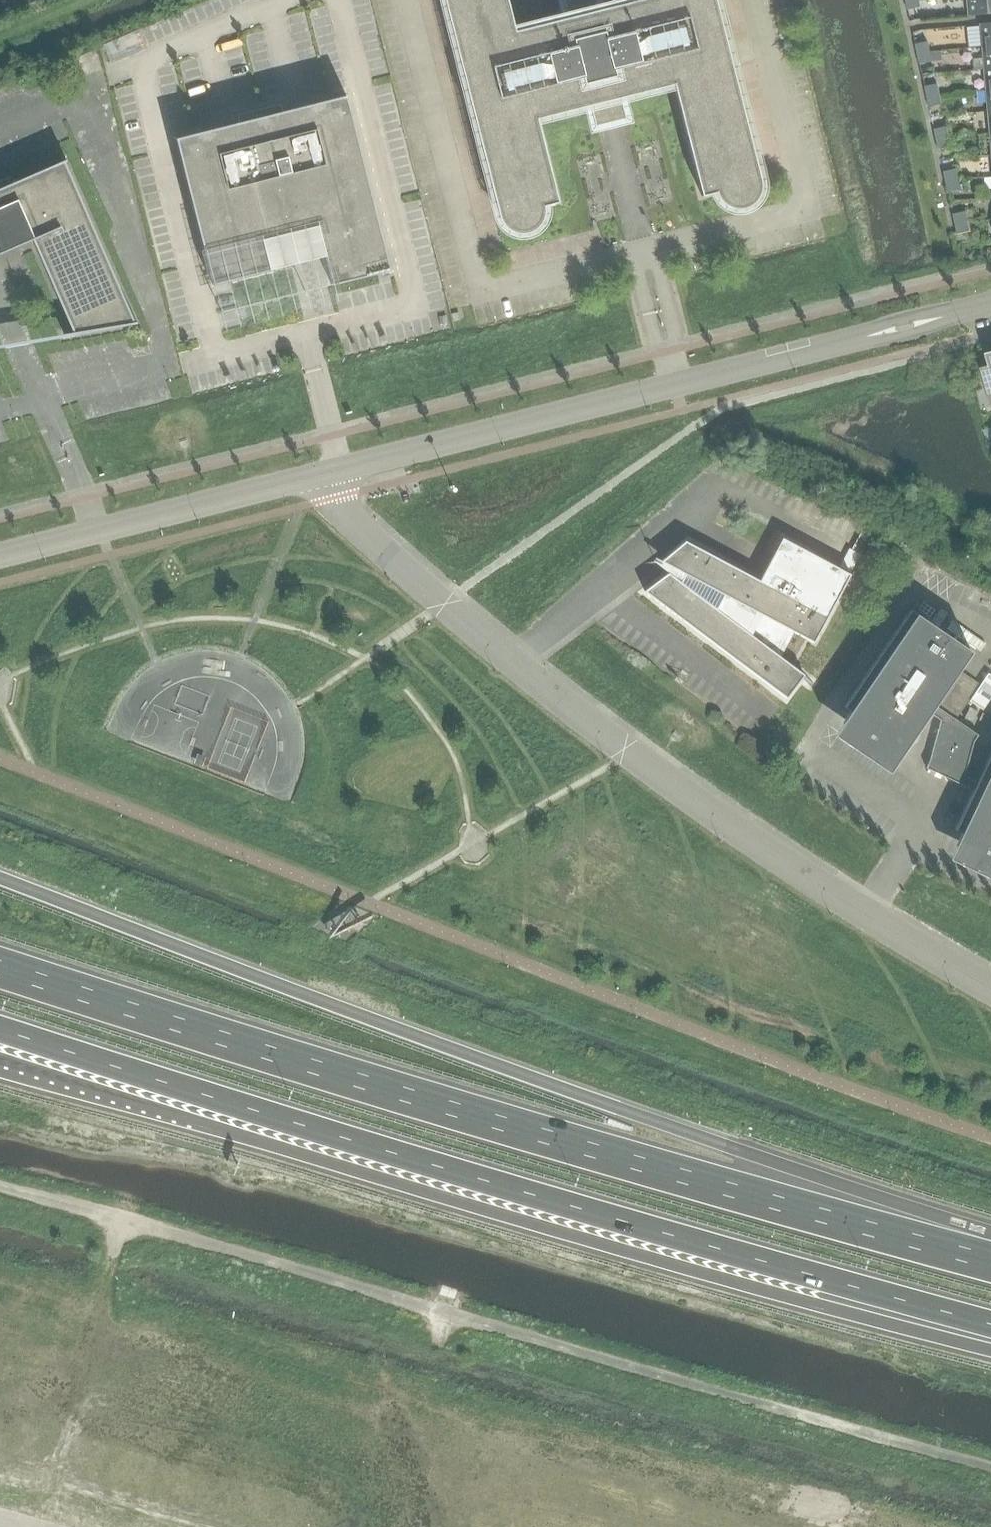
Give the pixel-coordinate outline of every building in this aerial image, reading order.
[(515,32),(507,0),(444,0),(464,78),(471,76),(477,101),(470,103),(499,218),(500,220),(501,222),(503,225),(504,227),(506,228),(508,230),(511,231),(513,232),(515,233),(518,233),(520,234),(523,234),(525,233),(528,233),(530,232),(533,231),(535,229),(537,228),(539,226),(540,224),(542,222),(543,219),(544,217),(544,214),(545,212),(544,209),(544,206),(558,203),(537,119),(593,105),(598,103),(601,117),(609,116),(616,114),(612,100),(617,98),(617,99),(673,85),(701,196),(715,193),(716,195),(718,198),(719,200),(721,202),(723,204),(725,205),(727,206),(729,207),(732,208),(734,209),(737,209),(740,209),(742,208),(745,208),(747,207),(749,206),(751,204),(753,203),(755,201),(757,199),(758,197),(759,195),(760,192),(761,190),(761,188),(761,186),(761,184),(760,182),(725,39),(717,40),(711,16),(718,14),(715,0),(642,0),(595,12),(596,12),(590,13),(587,0),(584,0),(573,3),(576,17),(571,18),(515,32)] [(918,0),(905,0),(907,10),(919,7),(918,0)] [(968,15),(990,13),(990,0),(966,0),(968,15)] [(981,47),(990,46),(990,24),(979,25),(981,47)] [(151,49),(147,33),(109,43),(113,59),(151,49)] [(929,52),(927,42),(915,44),(917,54),(929,52)] [(981,47),(983,68),(990,68),(990,46),(981,47)] [(931,62),(929,52),(917,54),(919,65),(931,62)] [(938,94),(936,84),(924,87),(926,97),(938,94)] [(941,104),(938,94),(926,97),(928,107),(941,104)] [(331,286),(390,271),(346,96),(176,139),(213,286),(272,271),(264,241),(291,234),(294,248),(307,244),(304,231),(317,228),(331,286)] [(948,137),(946,127),(933,129),(936,140),(948,137)] [(950,147),(948,137),(936,140),(938,150),(950,147)] [(33,240),(73,333),(64,334),(65,337),(137,324),(137,322),(135,322),(65,162),(67,161),(66,160),(10,184),(8,179),(10,178),(9,177),(0,181),(0,255),(33,240)] [(957,179),(955,169),(943,172),(945,182),(957,179)] [(960,189),(957,179),(945,182),(947,192),(960,189)] [(967,222),(965,212),(952,214),(954,225),(967,222)] [(969,232),(967,222),(954,225),(957,235),(969,232)] [(827,530),(850,540),(858,521),(835,511),(827,530)] [(661,561),(671,567),(676,569),(672,576),(669,573),(644,591),(787,698),(804,675),(777,654),(790,630),(814,643),(850,574),(782,538),(759,580),(685,541),(661,561)] [(850,572),(860,555),(850,549),(840,566),(850,572)] [(959,670),(971,652),(910,610),(844,707),(850,711),(834,735),(889,773),(934,706),(959,670)] [(963,673),(939,708),(955,720),(979,684),(963,673)] [(936,706),(931,713),(941,721),(930,762),(927,768),(974,790),(978,780),(965,777),(975,741),(978,735),(955,720),(939,708),(936,706)] [(978,712),(969,707),(964,718),(973,722),(978,712)] [(988,717),(981,713),(978,720),(985,723),(988,717)] [(978,780),(974,790),(955,830),(961,833),(949,859),(990,879),(990,754),(978,780)] [(354,903),(324,920),(332,934),(362,917),(354,903)]
